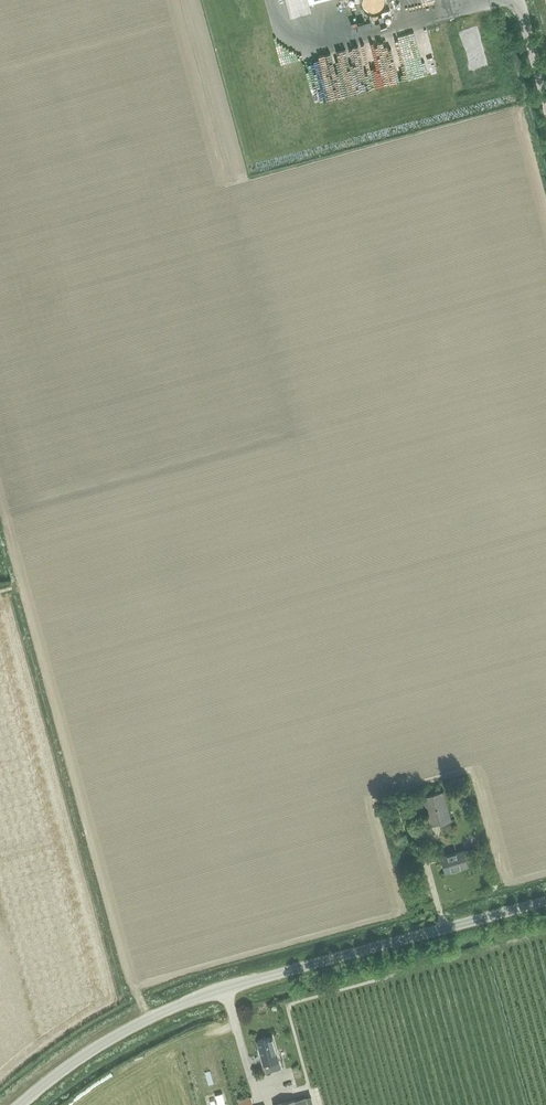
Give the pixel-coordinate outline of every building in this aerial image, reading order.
[(362,1),(363,3),(363,5),(365,7),(366,9),(368,10),(370,11),(372,12),(374,12),(376,11),(378,10),(380,9),(382,8),(383,6),(384,4),(384,2),(384,0),(362,0),(362,1)] [(373,23),(382,20),(378,11),(370,15),(373,23)] [(461,36),(472,79),(491,75),(480,31),(461,36)] [(409,33),(401,35),(407,58),(415,56),(409,33)] [(389,39),(384,40),(389,59),(395,57),(389,39)] [(351,40),(343,41),(344,50),(352,49),(351,40)] [(351,68),(354,79),(378,74),(372,45),(353,48),(357,67),(351,68)] [(331,55),(324,56),(327,73),(333,72),(331,55)] [(431,825),(452,819),(444,790),(423,796),(431,825)] [(465,850),(441,856),(445,871),(469,865),(467,859),(476,856),(473,848),(465,850)] [(272,1071),(281,1068),(278,1060),(272,1036),(257,1040),(264,1064),(269,1062),(272,1071)] [(251,1096),(238,1100),(239,1104),(254,1104),(251,1096)] [(309,1096),(274,1104),(311,1104),(309,1096)]
